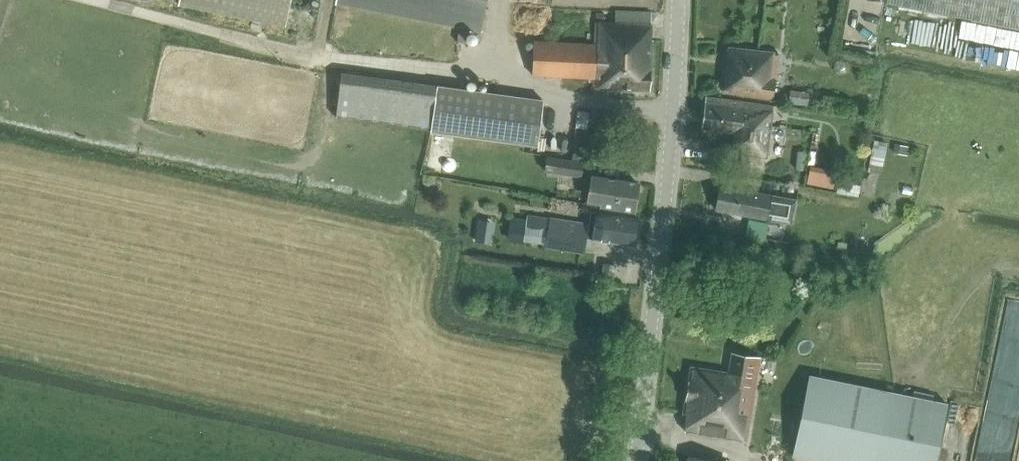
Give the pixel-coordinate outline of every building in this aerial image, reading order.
[(293,0),(180,0),(179,2),(288,24),(293,0)] [(480,31),(486,0),(337,0),(337,2),(480,31)] [(886,3),(1018,30),(1018,0),(887,0),(886,3)] [(530,75),(591,78),(591,88),(648,90),(650,40),(647,40),(648,13),(613,11),(613,24),(594,23),(593,45),(532,42),(530,75)] [(728,48),(721,94),(770,101),(772,91),(781,93),(783,79),(773,78),(776,55),(728,48)] [(438,86),(431,130),(537,144),(543,100),(438,86)] [(705,99),(701,129),(731,133),(728,152),(765,157),(772,108),(705,99)] [(868,162),(882,164),(886,142),(871,140),(868,162)] [(441,164),(441,166),(441,167),(442,169),(442,170),(443,171),(444,172),(446,173),(447,174),(449,174),(450,174),(452,174),(453,173),(454,172),(456,171),(457,170),(457,169),(458,167),(458,166),(458,164),(457,163),(456,161),(456,160),(454,159),(453,158),(452,158),(450,157),(449,157),(447,158),(446,158),(444,159),(443,160),(442,161),(442,163),(441,164)] [(545,171),(581,177),(584,163),(547,157),(545,171)] [(810,170),(808,183),(833,188),(836,174),(810,170)] [(586,202),(599,204),(632,210),(636,184),(590,177),(586,202)] [(720,186),(716,209),(780,220),(784,198),(720,186)] [(528,214),(524,241),(546,244),(550,217),(528,214)] [(546,244),(545,246),(584,252),(586,238),(634,246),(638,219),(604,214),(604,216),(599,217),(598,225),(602,227),(602,229),(589,227),(589,222),(550,216),(550,217),(546,244)] [(749,219),(746,234),(766,238),(769,223),(749,219)] [(479,220),(476,241),(487,242),(490,222),(479,220)] [(604,264),(602,276),(614,278),(615,266),(604,264)] [(684,431),(746,441),(755,383),(759,358),(731,353),(728,372),(690,366),(682,414),(686,415),(684,431)] [(975,366),(973,437),(1014,438),(1016,366),(975,366)] [(809,375),(793,454),(825,460),(935,460),(947,404),(933,401),(934,395),(914,390),(912,397),(883,391),(809,375)]
